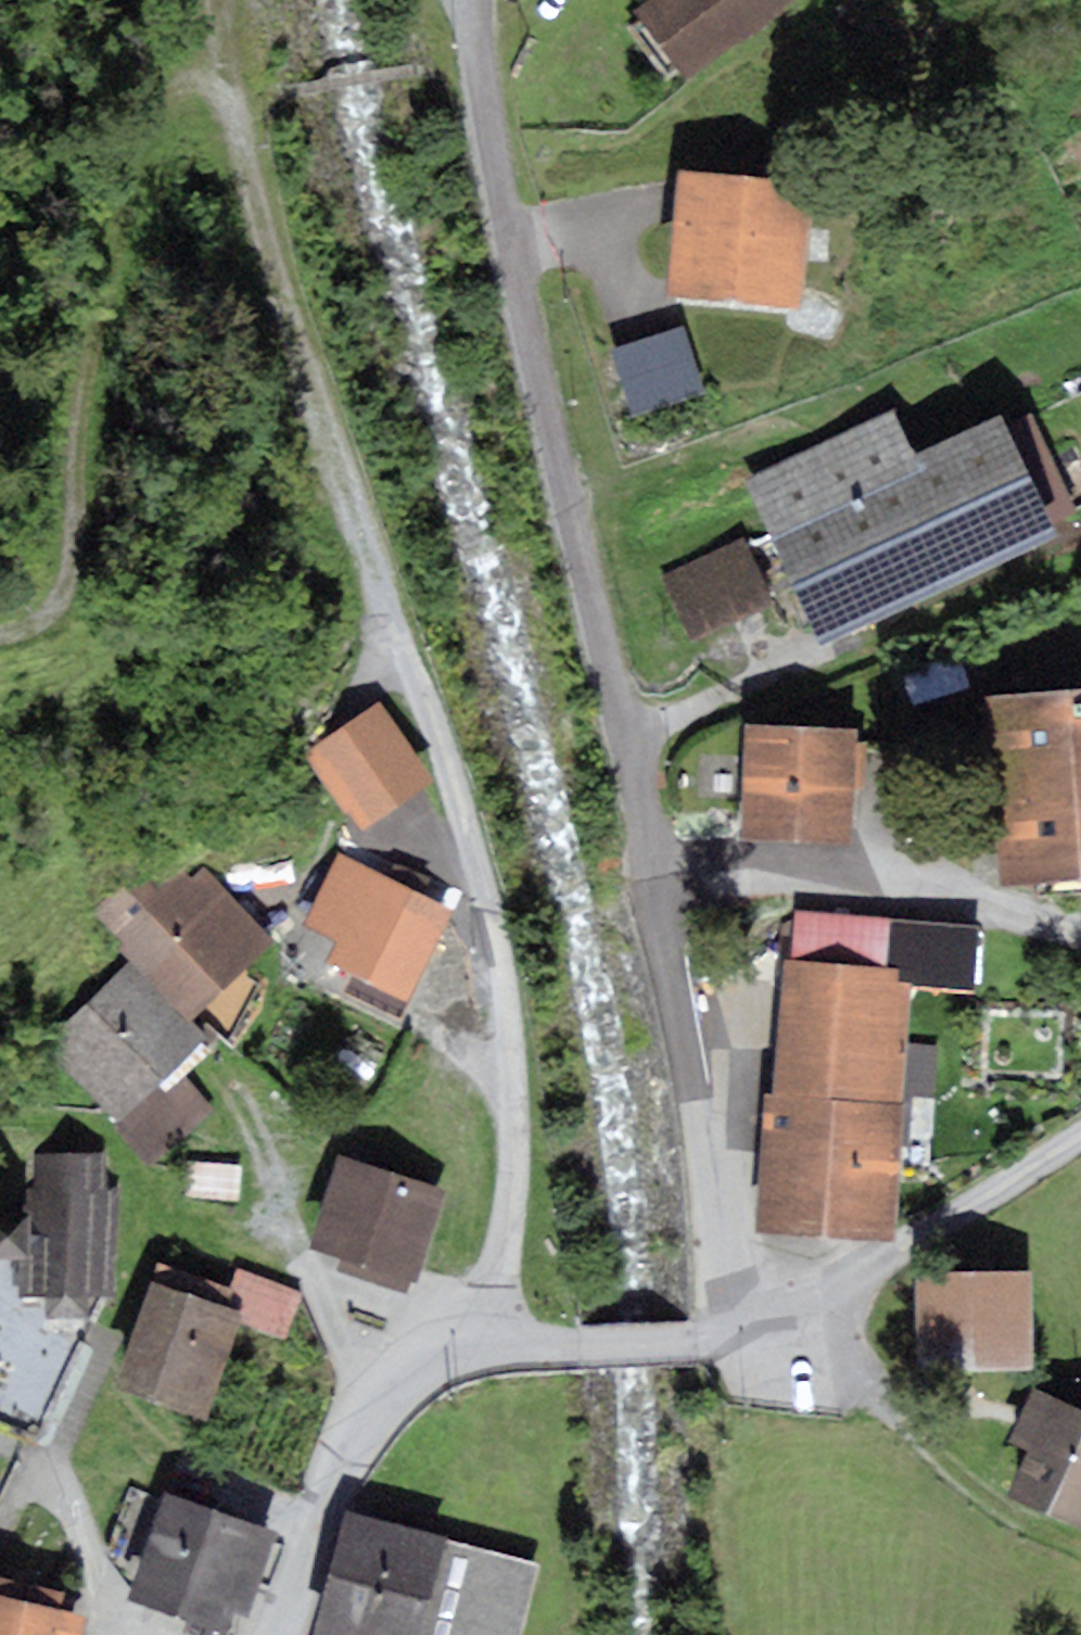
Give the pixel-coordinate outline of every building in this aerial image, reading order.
[(634,10),(687,82),(800,0),(648,0),(634,10)] [(809,182),(677,169),(664,296),(797,309),(809,182)] [(705,393),(683,327),(609,351),(631,417),(705,393)] [(1050,524),(1005,426),(999,414),(913,454),(892,409),(744,478),(821,644),(1055,535),(1050,524)] [(1005,426),(1050,524),(1078,511),(1032,413),(1005,426)] [(740,536),(660,573),(690,638),(770,601),(740,536)] [(1080,747),(1080,687),(988,694),(992,754),(1080,747)] [(379,702),(303,753),(344,814),(349,811),(363,830),(433,783),(379,702)] [(857,729),(745,723),(741,838),(851,841),(857,729)] [(1080,803),(1080,747),(992,754),(996,810),(1080,803)] [(996,810),(1002,884),(1080,878),(1080,803),(996,810)] [(408,1002),(453,913),(338,856),(304,923),(338,940),(328,962),(408,1002)] [(140,867),(94,912),(122,942),(117,947),(130,960),(189,1021),(275,938),(204,865),(192,877),(182,867),(160,888),(140,867)] [(795,910),(791,961),(898,968),(897,983),(910,984),(909,988),(978,993),(983,923),(795,910)] [(130,960),(42,1044),(115,1121),(156,1084),(204,1037),(189,1021),(130,960)] [(773,1096),(901,1105),(909,988),(910,984),(897,983),(898,968),(791,961),(783,960),(773,1096)] [(156,1084),(115,1121),(151,1161),(212,1106),(185,1076),(165,1094),(156,1084)] [(754,1233),(896,1242),(905,1105),(901,1105),(773,1096),(763,1096),(754,1233)] [(19,1295),(45,1296),(45,1315),(88,1317),(89,1294),(119,1295),(123,1186),(107,1186),(108,1154),(35,1152),(33,1215),(0,1214),(0,1254),(20,1254),(19,1295)] [(448,1191),(340,1157),(311,1248),(343,1258),(338,1271),(406,1293),(410,1279),(419,1282),(448,1191)] [(241,1165),(187,1162),(185,1198),(239,1201),(241,1165)] [(158,1261),(151,1281),(244,1313),(241,1322),(286,1337),(302,1291),(236,1268),(229,1286),(158,1261)] [(1031,1271),(915,1273),(916,1372),(1033,1371),(1031,1271)] [(244,1313),(151,1281),(114,1387),(207,1419),(241,1322),(244,1313)] [(1035,1387),(1010,1441),(1028,1449),(1007,1494),(1080,1528),(1080,1407),(1035,1387)] [(277,1531),(163,1493),(127,1599),(227,1632),(233,1612),(248,1617),(277,1531)] [(345,1507),(312,1634),(521,1634),(540,1563),(447,1539),(448,1534),(345,1507)] [(86,1615),(60,1609),(65,1591),(0,1576),(0,1634),(82,1634),(86,1615)]
